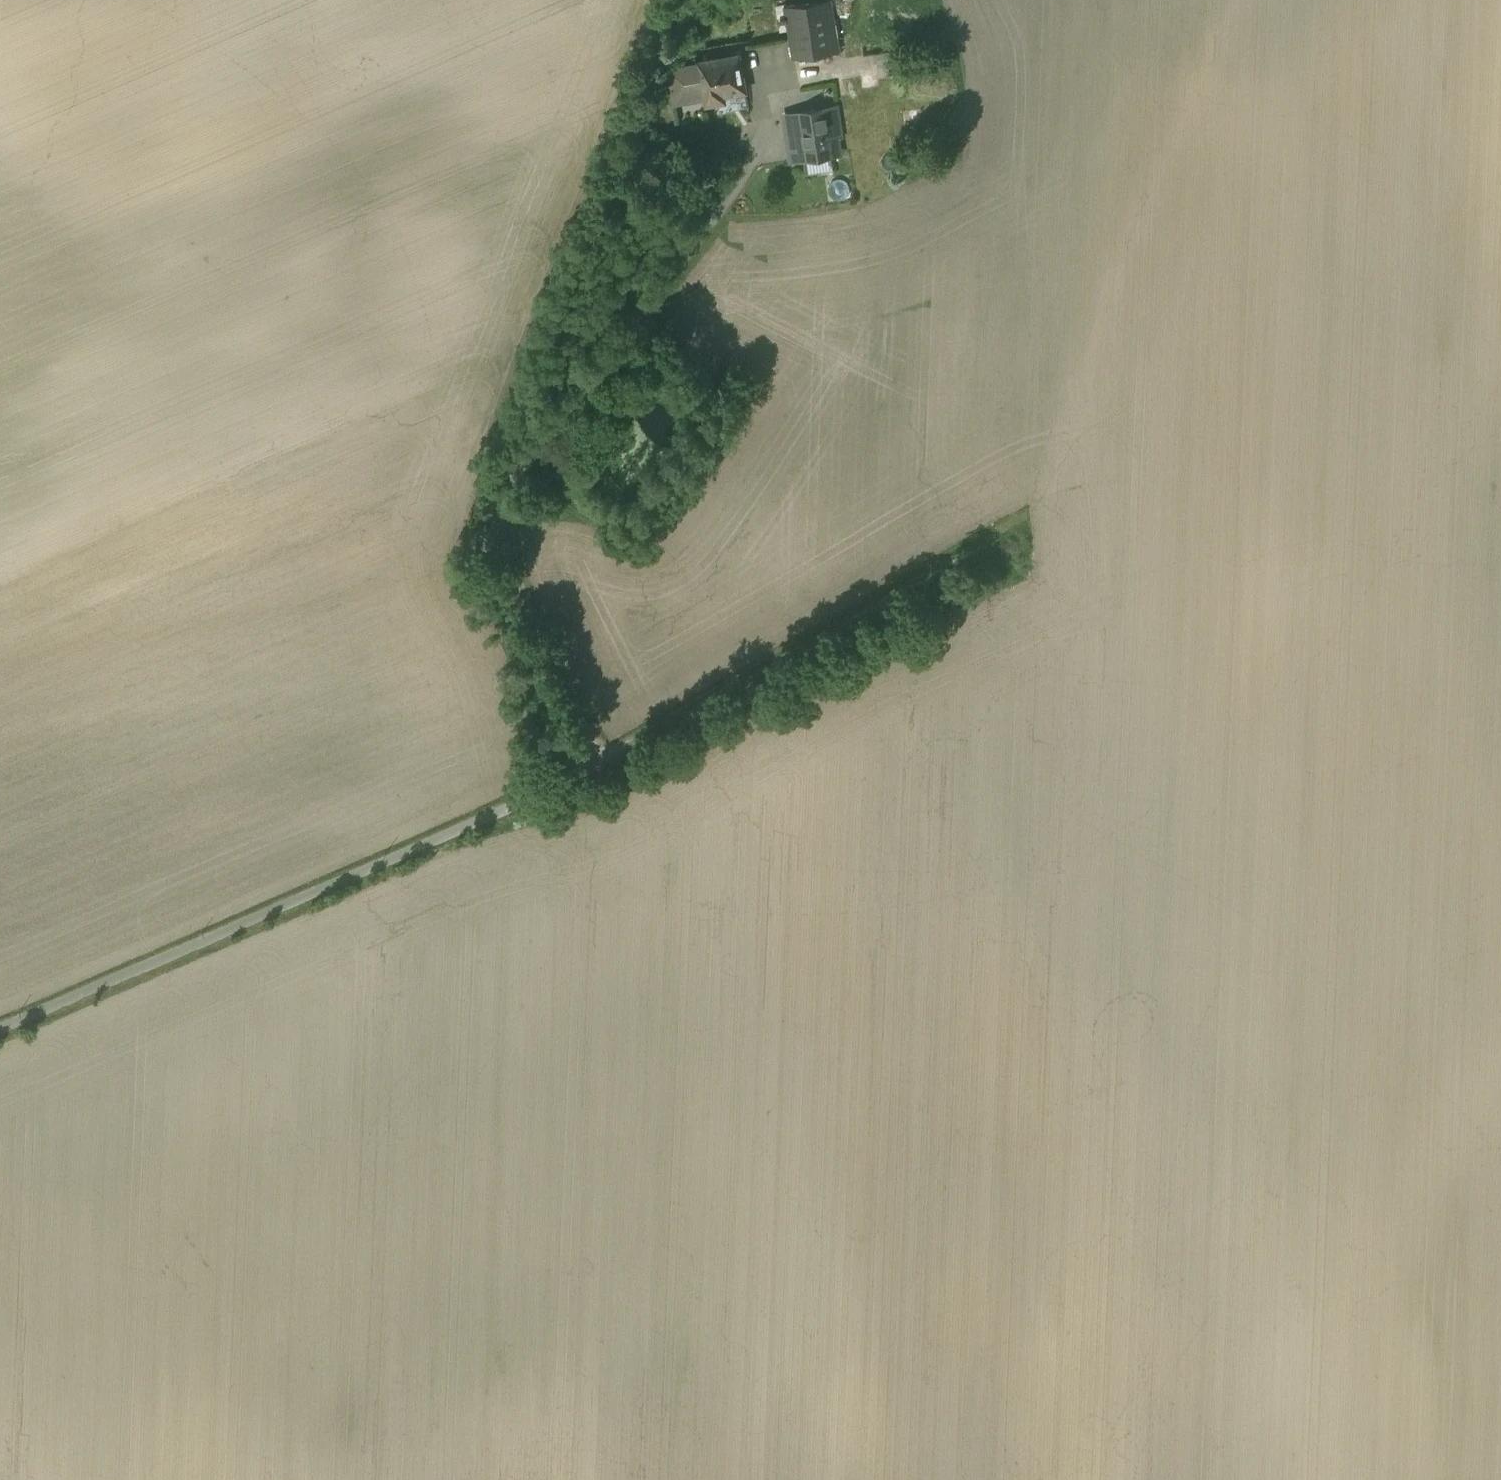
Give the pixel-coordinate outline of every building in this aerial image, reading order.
[(794,57),(840,50),(832,0),(822,0),(786,6),(794,57)] [(741,54),(670,67),(675,94),(704,89),(707,103),(726,99),(725,93),(747,89),(741,54)] [(787,115),(793,158),(841,152),(839,136),(841,136),(837,109),(841,108),(839,96),(825,98),(827,109),(787,115)]
